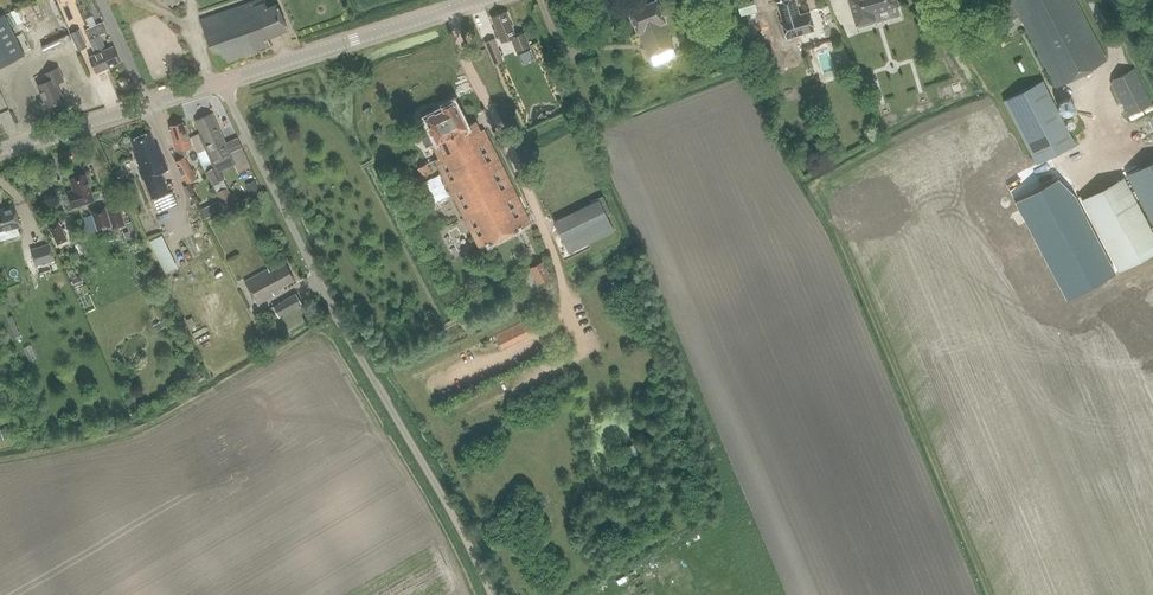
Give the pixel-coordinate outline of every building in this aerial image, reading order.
[(223,3),(232,27),(235,26),(239,37),(261,29),(258,23),(261,21),(253,0),(217,0),(219,5),(223,3)] [(628,11),(638,34),(640,33),(650,57),(664,51),(674,47),(664,23),(666,22),(657,0),(654,0),(628,11)] [(777,1),(782,18),(780,19),(786,38),(816,29),(811,11),(800,14),(796,0),(779,0),(777,1)] [(857,24),(858,24),(858,21),(873,16),(872,12),(897,5),(896,0),(850,0),(857,24)] [(1107,59),(1076,0),(1012,0),(1013,3),(1003,8),(1004,10),(999,13),(1003,21),(1009,18),(1011,21),(1020,16),(1057,86),(1107,59)] [(746,13),(763,10),(762,3),(745,5),(746,13)] [(70,21),(77,17),(71,6),(64,9),(70,21)] [(514,36),(504,11),(490,16),(495,29),(493,30),(496,38),(498,36),(501,42),(510,38),(515,51),(528,46),(523,33),(514,36)] [(25,56),(5,15),(0,18),(0,68),(25,56)] [(89,39),(106,32),(102,22),(85,30),(89,39)] [(79,50),(89,46),(81,29),(72,33),(79,50)] [(113,47),(106,50),(100,36),(95,38),(109,68),(121,63),(113,47)] [(97,73),(109,68),(95,38),(90,40),(97,54),(90,57),(97,73)] [(501,56),(494,38),(485,41),(492,60),(501,56)] [(535,49),(523,52),(526,63),(537,60),(535,49)] [(37,85),(47,107),(63,99),(56,84),(64,80),(58,68),(44,74),(47,80),(37,85)] [(1127,116),(1151,103),(1134,68),(1109,80),(1127,116)] [(1057,109),(1057,108),(1057,107),(1044,83),(1006,102),(1039,165),(1077,145),(1060,114),(1059,111),(1058,110),(1057,109)] [(428,125),(417,130),(426,147),(431,144),(438,157),(434,159),(442,176),(479,248),(531,222),(483,129),(480,130),(475,121),(465,126),(454,104),(452,105),(450,101),(441,106),(443,109),(424,118),(428,125)] [(200,133),(192,137),(197,153),(205,172),(206,171),(213,168),(216,166),(213,161),(232,152),(227,141),(219,124),(216,125),(211,115),(199,120),(195,122),(200,133)] [(183,149),(190,147),(184,126),(182,126),(181,123),(171,125),(172,129),(169,130),(175,151),(177,151),(183,149)] [(153,199),(168,193),(160,173),(168,170),(157,144),(155,145),(149,132),(131,140),(136,152),(134,153),(139,165),(137,165),(143,180),(145,179),(153,199)] [(241,147),(232,152),(236,162),(233,163),(234,165),(238,172),(250,166),(241,147)] [(183,149),(177,151),(182,159),(185,157),(187,156),(183,149)] [(216,166),(213,168),(220,182),(223,180),(219,170),(233,163),(236,162),(232,152),(213,161),(216,166)] [(180,160),(176,162),(187,183),(196,179),(185,157),(182,159),(180,160)] [(1127,175),(1152,223),(1152,161),(1127,175)] [(427,164),(418,168),(422,175),(430,171),(427,164)] [(206,171),(205,172),(212,185),(220,182),(213,168),(206,171)] [(121,169),(114,173),(118,180),(125,176),(121,169)] [(73,207),(94,201),(86,174),(70,179),(74,190),(68,192),(73,207)] [(1080,200),(1117,272),(1152,253),(1152,233),(1124,177),(1080,200)] [(1044,187),(1016,202),(1068,301),(1100,284),(1118,274),(1077,196),(1059,179),(1044,187)] [(220,182),(212,185),(224,209),(235,204),(223,180),(220,182)] [(255,181),(246,185),(252,197),(261,193),(255,181)] [(187,185),(183,187),(188,197),(192,195),(187,185)] [(598,198),(591,201),(594,208),(601,204),(606,215),(611,212),(603,196),(598,198)] [(2,207),(3,209),(0,210),(0,231),(20,225),(13,204),(2,207)] [(568,249),(612,227),(606,215),(601,204),(594,208),(556,226),(568,249)] [(105,206),(90,211),(91,214),(94,223),(96,230),(111,226),(105,206)] [(59,221),(49,226),(58,245),(68,240),(59,221)] [(50,243),(31,250),(36,266),(55,260),(50,243)] [(171,254),(158,260),(165,274),(178,268),(171,254)] [(537,284),(549,278),(541,262),(529,268),(537,284)] [(278,289),(295,280),(286,263),(271,271),(269,268),(245,281),(258,304),(279,292),(278,289)] [(79,276),(72,280),(75,288),(83,284),(79,276)] [(499,285),(493,288),(496,293),(502,291),(499,285)] [(279,315),(301,303),(296,294),(274,306),(279,315)] [(21,336),(26,333),(16,314),(11,316),(21,336)] [(192,318),(186,320),(190,328),(196,325),(192,318)] [(162,321),(153,326),(156,332),(165,326),(162,321)] [(504,330),(495,335),(502,349),(511,344),(504,330)] [(31,345),(24,348),(29,361),(36,358),(31,345)] [(7,427),(0,430),(3,439),(10,437),(7,427)] [(628,446),(623,449),(624,450),(628,458),(638,454),(633,444),(631,445),(628,446)]
